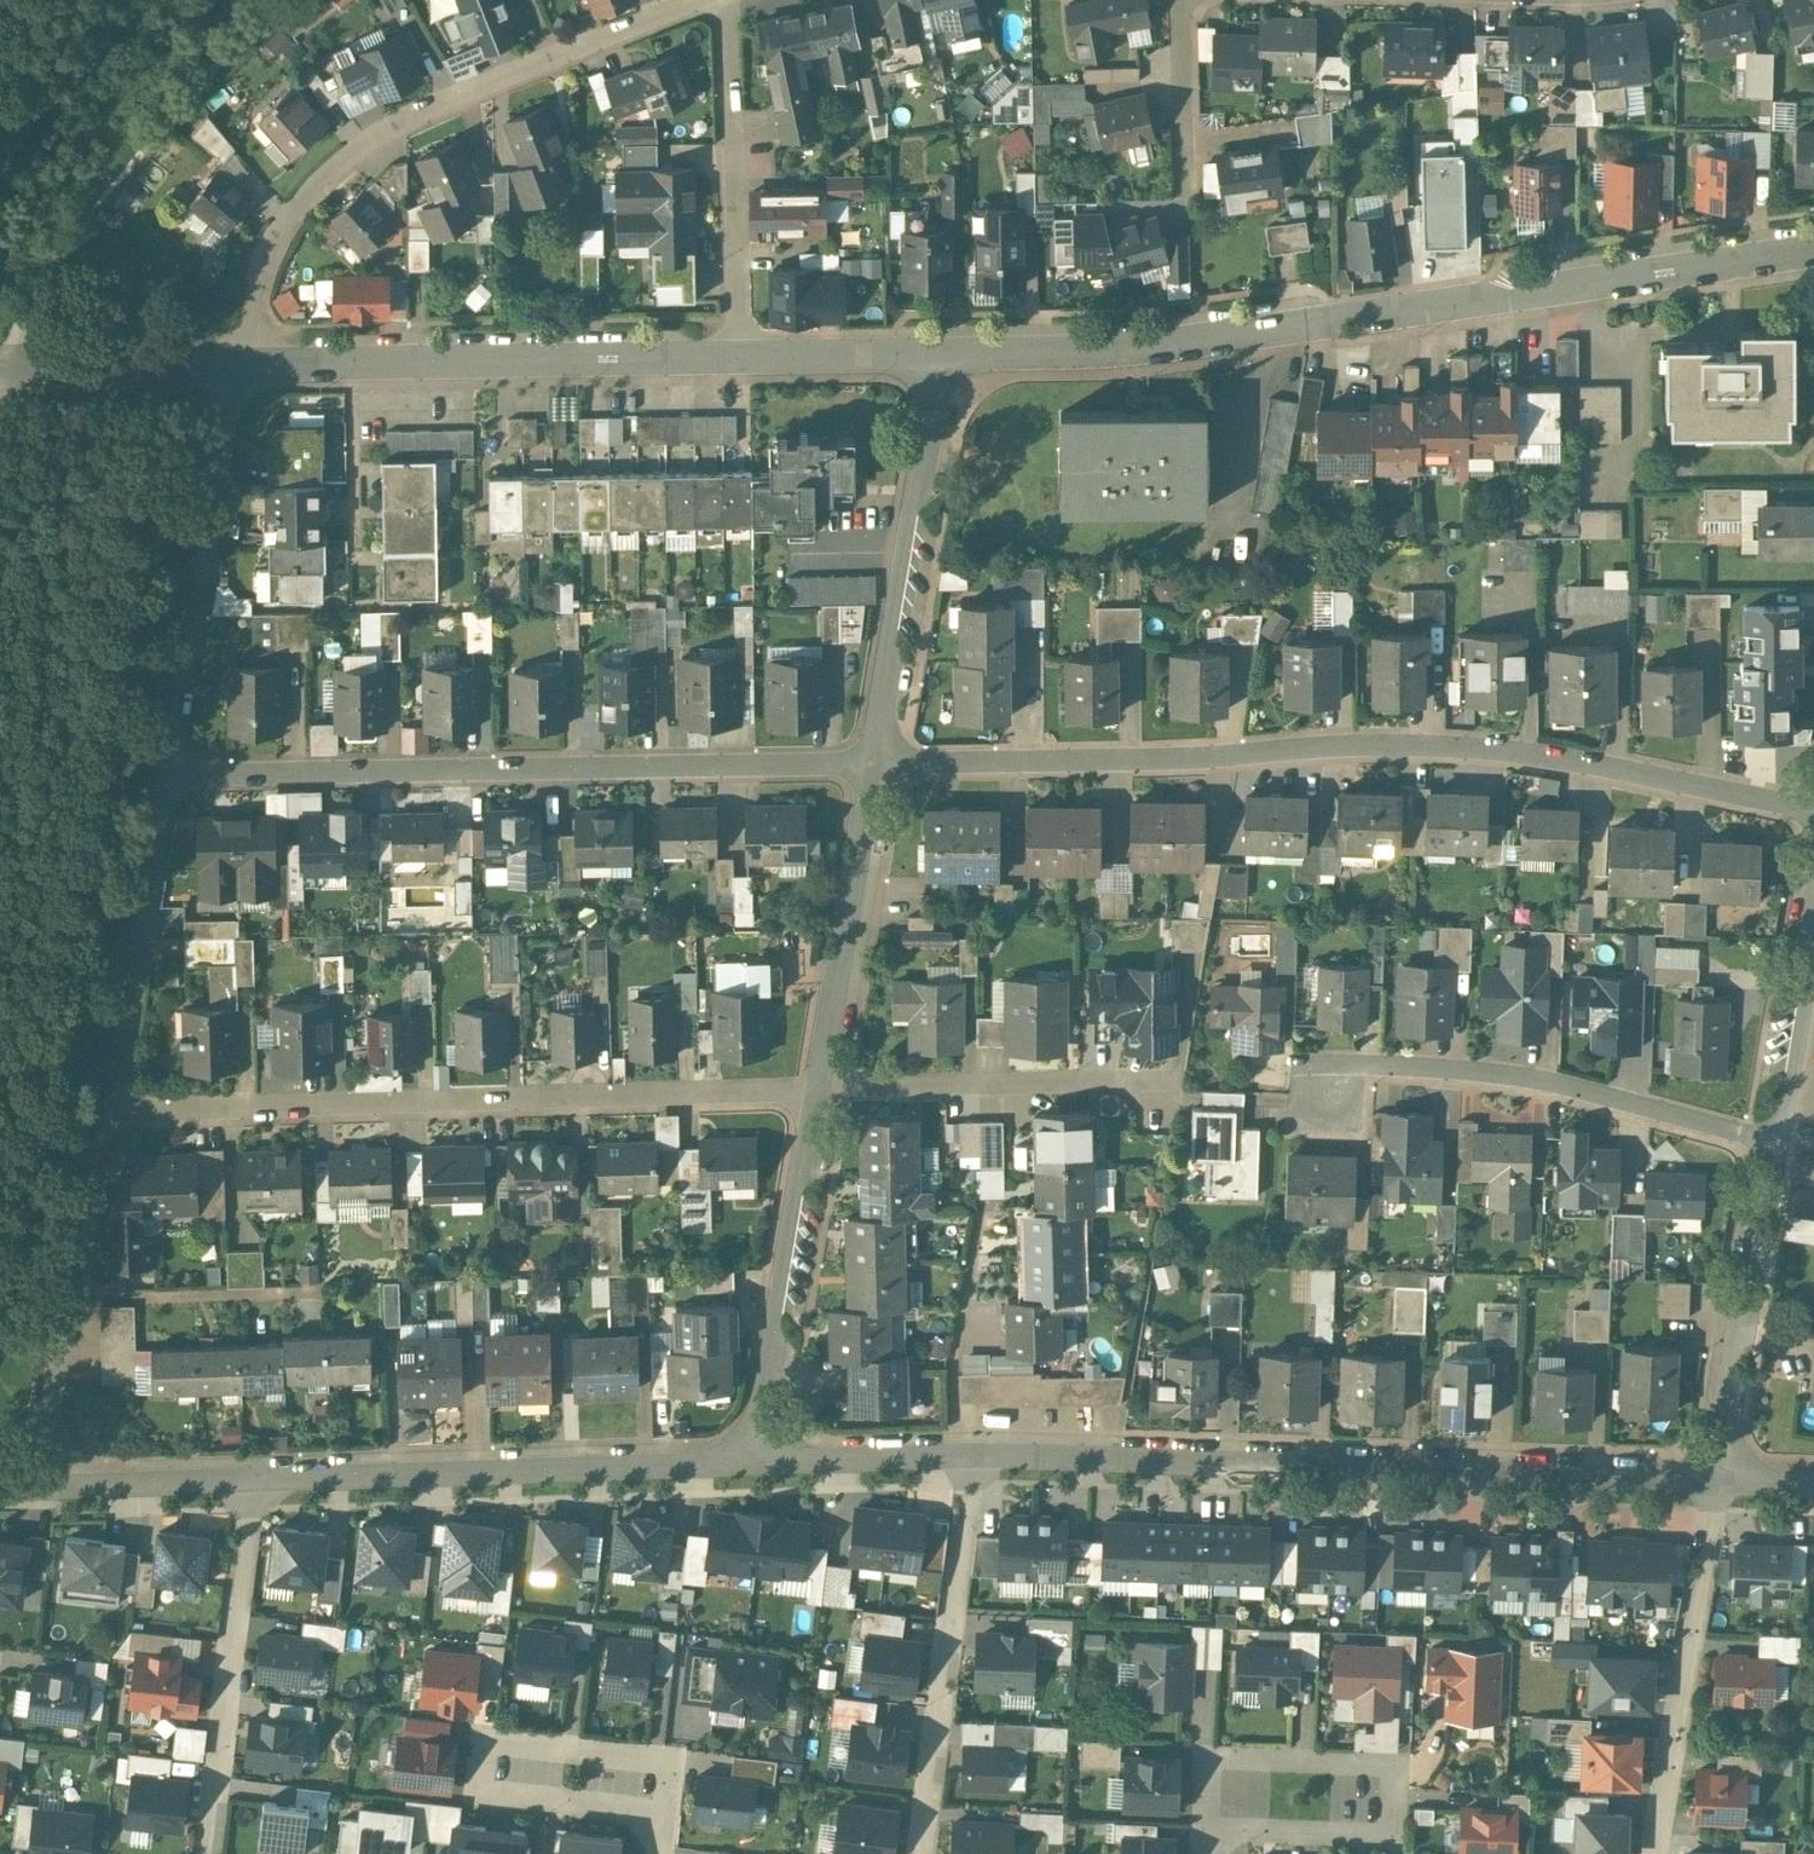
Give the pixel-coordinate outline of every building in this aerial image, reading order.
[(406,0),(383,0),(391,13),(408,3),(406,0)] [(455,13),(464,35),(479,29),(488,49),(518,37),(503,0),(488,0),(455,13)] [(597,14),(635,0),(592,0),(597,14)] [(885,11),(886,11),(926,1),(927,1),(926,0),(882,0),(885,11)] [(952,48),(981,41),(972,0),(941,0),(952,48)] [(1100,9),(1104,30),(1107,30),(1148,22),(1143,0),(1098,0),(1100,9)] [(1793,41),(1794,41),(1813,38),(1813,0),(1785,0),(1793,41)] [(1744,2),(1697,14),(1707,55),(1747,45),(1753,43),(1754,43),(1744,2)] [(1100,9),(1072,14),(1070,3),(1067,4),(1073,36),(1075,36),(1079,57),(1111,51),(1107,30),(1104,30),(1100,9)] [(851,4),(806,13),(813,52),(849,45),(859,42),(851,4)] [(912,5),(886,11),(890,32),(871,36),(879,74),(925,63),(912,5)] [(805,13),(759,22),(777,108),(810,100),(800,56),(813,53),(813,52),(806,13),(805,14),(805,13)] [(1314,21),(1261,20),(1260,37),(1259,67),(1260,67),(1313,69),(1313,56),(1314,21)] [(1443,25),(1385,23),(1384,69),(1442,71),(1442,63),(1443,25)] [(1643,23),(1588,29),(1592,73),(1620,70),(1621,77),(1624,77),(1648,74),(1643,23)] [(284,25),(269,41),(287,57),(302,41),(284,25)] [(1553,28),(1509,27),(1508,34),(1507,71),(1534,72),(1562,72),(1563,41),(1553,41),(1553,28)] [(408,30),(360,52),(371,77),(381,97),(422,77),(408,48),(415,45),(408,30)] [(1508,34),(1475,33),(1475,51),(1475,52),(1476,70),(1507,71),(1508,34)] [(1260,37),(1215,36),(1213,84),(1260,85),(1260,67),(1259,67),(1260,37)] [(1794,41),(1798,61),(1813,58),(1813,38),(1794,41)] [(349,43),(312,60),(313,62),(329,85),(330,87),(349,78),(353,86),(371,77),(360,52),(355,54),(349,43)] [(1753,43),(1747,45),(1746,67),(1748,67),(1748,75),(1755,75),(1756,51),(1753,43)] [(849,45),(828,49),(835,82),(836,82),(838,92),(859,87),(849,45)] [(1773,52),(1756,51),(1755,75),(1755,96),(1772,96),(1773,52)] [(1476,70),(1475,52),(1457,52),(1457,62),(1458,91),(1476,88),(1476,70)] [(675,54),(637,68),(648,98),(654,113),(692,99),(675,54)] [(1349,57),(1319,57),(1319,69),(1318,86),(1349,87),(1349,57)] [(317,93),(329,85),(313,62),(301,71),(317,93)] [(1457,62),(1442,63),(1442,71),(1442,93),(1458,91),(1457,62)] [(1139,66),(1084,68),(1084,82),(1139,80),(1139,66)] [(1746,69),(1737,69),(1736,95),(1755,96),(1755,75),(1748,75),(1748,67),(1746,67),(1746,69)] [(637,69),(606,81),(617,110),(648,98),(637,69)] [(1620,70),(1592,73),(1590,87),(1590,124),(1603,124),(1603,87),(1624,85),(1624,77),(1621,77),(1620,70)] [(1534,72),(1507,71),(1507,81),(1533,82),(1534,72)] [(873,133),(892,131),(889,108),(876,110),(871,72),(865,73),(873,133)] [(1083,82),(1032,84),(1032,87),(1033,121),(1033,122),(1033,123),(1051,122),(1050,100),(1084,99),(1083,82)] [(327,123),(293,84),(273,101),(275,103),(262,114),(295,151),(327,123)] [(1032,87),(1017,87),(1018,111),(995,111),(996,121),(1033,121),(1032,87)] [(1576,87),(1560,87),(1561,124),(1576,125),(1576,124),(1576,87)] [(1590,87),(1576,87),(1576,124),(1590,124),(1590,87)] [(1142,95),(1097,106),(1106,146),(1128,142),(1132,161),(1138,164),(1149,162),(1152,156),(1148,137),(1152,136),(1142,95)] [(1776,97),(1775,121),(1796,122),(1798,98),(1776,97)] [(810,100),(777,108),(784,141),(824,132),(822,98),(810,100)] [(564,152),(545,105),(507,120),(525,166),(525,167),(553,157),(564,152)] [(1331,110),(1295,115),(1299,145),(1332,140),(1331,110)] [(232,142),(209,113),(192,133),(221,156),(232,142)] [(1423,138),(1423,147),(1474,148),(1474,113),(1454,113),(1454,138),(1423,138)] [(1025,124),(1002,135),(1010,151),(1033,141),(1025,124)] [(1561,124),(1550,124),(1551,156),(1576,156),(1576,125),(1561,124)] [(635,127),(616,127),(617,145),(623,144),(635,144),(635,127)] [(1771,130),(1741,129),(1741,156),(1749,156),(1749,167),(1770,167),(1771,130)] [(1796,130),(1795,178),(1813,179),(1813,130),(1796,130)] [(459,139),(419,158),(430,182),(422,185),(427,198),(430,204),(431,205),(462,191),(479,184),(459,139)] [(635,144),(623,144),(624,168),(651,168),(658,167),(657,143),(635,144)] [(1274,147),(1217,155),(1224,199),(1281,190),(1274,147)] [(1674,153),(1646,153),(1646,163),(1654,163),(1654,196),(1673,197),(1674,153)] [(1726,160),(1701,160),(1700,204),(1726,205),(1727,202),(1748,202),(1749,167),(1749,156),(1741,156),(1731,156),(1726,160)] [(553,157),(525,167),(525,166),(513,170),(526,204),(565,188),(553,157)] [(394,162),(363,189),(385,214),(408,194),(407,160),(394,162)] [(1646,163),(1631,162),(1631,170),(1611,169),(1611,191),(1608,191),(1608,216),(1633,217),(1633,215),(1653,215),(1654,196),(1654,163),(1646,163)] [(1559,163),(1516,163),(1516,187),(1512,192),(1512,200),(1517,204),(1517,211),(1559,211),(1559,163)] [(658,167),(651,168),(652,209),(694,208),(693,167),(658,167)] [(624,168),(617,169),(618,210),(652,209),(651,168),(624,168)] [(217,170),(190,201),(224,229),(251,197),(250,196),(249,197),(237,188),(238,187),(217,170)] [(509,227),(508,171),(494,171),(495,227),(509,227)] [(1035,171),(1015,171),(1016,207),(1022,207),(1022,215),(1036,215),(1035,171)] [(963,172),(944,172),(944,211),(964,211),(963,172)] [(861,174),(829,175),(830,198),(862,196),(861,174)] [(1407,177),(1383,178),(1384,213),(1385,213),(1387,223),(1404,221),(1401,205),(1407,205),(1407,177)] [(385,214),(363,189),(332,216),(363,251),(394,224),(385,214)] [(824,190),(776,191),(777,234),(784,234),(789,238),(796,238),(801,233),(825,232),(824,190)] [(462,191),(431,205),(430,204),(421,208),(431,230),(432,229),(471,211),(462,191)] [(1458,214),(1455,192),(1437,193),(1438,200),(1414,204),(1416,220),(1458,214)] [(1480,226),(1479,192),(1455,192),(1458,214),(1459,214),(1461,229),(1480,226)] [(427,198),(408,206),(409,237),(429,237),(432,229),(431,230),(421,208),(430,204),(427,198)] [(1105,201),(1071,202),(1071,219),(1105,218),(1105,201)] [(607,251),(605,206),(585,207),(587,252),(607,251)] [(1016,207),(989,207),(989,230),(1022,230),(1022,215),(1016,215),(1016,207)] [(694,208),(652,209),(653,240),(653,261),(695,260),(694,208)] [(927,208),(904,208),(905,230),(927,230),(927,208)] [(652,209),(618,210),(619,241),(653,240),(652,209)] [(1384,213),(1349,218),(1353,240),(1350,241),(1353,263),(1371,261),(1373,273),(1393,270),(1387,223),(1385,213),(1384,213)] [(494,214),(477,214),(477,241),(494,241),(494,214)] [(1458,214),(1416,220),(1423,273),(1466,267),(1461,229),(1459,214),(1458,214)] [(1155,218),(1127,225),(1126,220),(1103,226),(1116,272),(1166,258),(1155,218)] [(1304,221),(1267,226),(1271,251),(1308,246),(1304,221)] [(927,230),(905,230),(905,286),(950,286),(949,230),(927,230)] [(989,230),(978,231),(979,285),(1023,285),(1022,230),(989,230)] [(429,237),(409,237),(409,269),(429,268),(429,237)] [(861,250),(823,252),(824,270),(862,269),(861,250)] [(611,252),(580,252),(581,291),(622,291),(622,269),(611,269),(611,252)] [(885,275),(885,256),(867,255),(866,274),(885,275)] [(816,268),(773,269),(774,322),(818,321),(816,268)] [(387,276),(336,276),(336,314),(388,313),(387,276)] [(286,314),(304,304),(294,286),(276,295),(286,314)] [(1740,349),(1718,349),(1718,342),(1665,343),(1665,411),(1670,411),(1670,430),(1789,429),(1789,411),(1794,411),(1793,328),(1740,328),(1740,349)] [(1578,337),(1556,338),(1557,377),(1578,377),(1578,337)] [(1515,350),(1494,351),(1493,379),(1501,394),(1515,393),(1515,386),(1515,350)] [(1467,355),(1450,355),(1451,383),(1467,383),(1467,355)] [(1419,364),(1402,365),(1402,394),(1419,393),(1419,364)] [(1324,378),(1303,374),(1298,401),(1293,429),(1317,429),(1317,409),(1319,409),(1324,378)] [(1557,386),(1515,386),(1515,393),(1516,451),(1559,451),(1559,437),(1560,437),(1559,386),(1578,385),(1578,377),(1557,377),(1557,386)] [(1451,393),(1419,393),(1419,455),(1467,454),(1467,447),(1467,394),(1467,383),(1451,383),(1451,393)] [(1620,386),(1578,386),(1579,441),(1621,441),(1620,386)] [(1402,403),(1370,403),(1370,411),(1371,411),(1371,465),(1371,468),(1371,471),(1419,470),(1419,455),(1419,393),(1402,394),(1402,403)] [(1501,394),(1467,394),(1467,447),(1492,447),(1492,450),(1515,449),(1515,451),(1516,451),(1515,393),(1501,394)] [(1270,396),(1251,509),(1279,514),(1293,429),(1298,401),(1270,396)] [(1340,411),(1340,409),(1319,409),(1317,409),(1317,429),(1318,469),(1371,468),(1371,465),(1371,411),(1370,411),(1340,411)] [(1206,410),(1060,411),(1061,458),(1058,458),(1058,459),(1061,460),(1061,508),(1206,507),(1206,458),(1208,458),(1208,457),(1206,457),(1206,410)] [(736,414),(722,414),(722,442),(736,442),(736,414)] [(651,443),(651,415),(637,416),(637,444),(651,443)] [(680,443),(679,415),(665,415),(665,443),(680,443)] [(708,415),(693,415),(694,443),(708,442),(708,415)] [(594,444),(594,416),(580,417),(580,444),(594,444)] [(623,444),(622,416),(608,416),(609,444),(623,444)] [(523,417),(508,417),(509,445),(523,445),(523,417)] [(537,417),(523,417),(523,445),(537,445),(537,417)] [(566,417),(551,417),(552,445),(566,445),(566,417)] [(322,423),(271,423),(271,452),(279,452),(279,481),(323,481),(322,423)] [(416,429),(402,430),(402,457),(416,457),(417,457),(416,429)] [(431,457),(431,429),(416,429),(417,457),(431,457)] [(446,457),(445,429),(431,429),(431,457),(436,457),(445,457),(446,457)] [(460,429),(459,429),(445,429),(446,457),(460,457),(460,429)] [(474,456),(474,429),(460,429),(460,457),(474,456)] [(402,430),(387,430),(388,458),(402,457),(402,430)] [(769,472),(722,472),(723,523),(752,523),(752,517),(772,517),(773,526),(815,525),(815,495),(833,495),(833,482),(855,482),(855,444),(836,444),(836,437),(819,437),(819,432),(797,432),(797,437),(777,438),(777,456),(769,456),(769,472)] [(388,458),(383,458),(383,504),(437,503),(436,457),(431,457),(417,457),(416,457),(402,457),(388,458)] [(722,472),(694,473),(695,524),(723,523),(722,472)] [(637,473),(609,474),(610,525),(638,524),(637,473)] [(666,473),(637,473),(638,524),(666,524),(666,473)] [(695,524),(694,473),(666,473),(666,524),(695,524)] [(552,474),(523,475),(524,526),(553,525),(552,474)] [(581,525),(581,474),(552,474),(553,525),(581,525)] [(609,474),(581,474),(581,525),(610,525),(609,474)] [(508,476),(508,475),(490,475),(490,509),(490,526),(492,526),(524,526),(523,475),(515,475),(515,476),(508,476)] [(279,481),(272,481),(272,511),(279,511),(279,539),(323,539),(323,481),(279,481)] [(1743,488),(1704,488),(1704,510),(1743,509),(1743,488)] [(437,503),(383,504),(384,550),(437,549),(437,503)] [(1813,505),(1757,506),(1757,551),(1813,550),(1813,505)] [(490,509),(475,509),(476,541),(492,541),(492,526),(490,526),(490,509)] [(1621,509),(1579,509),(1579,537),(1621,537),(1621,509)] [(1536,537),(1504,537),(1504,569),(1536,569),(1536,537)] [(279,539),(272,539),(272,568),(273,568),(280,568),(280,597),(324,597),(323,539),(279,539)] [(437,549),(384,550),(384,596),(438,595),(437,549)] [(1044,566),(1008,566),(1008,597),(1044,597),(1044,566)] [(1607,583),(1629,584),(1630,566),(1607,566),(1607,583)] [(942,568),(943,586),(968,584),(967,567),(942,568)] [(273,568),(272,568),(259,568),(259,598),(274,598),(274,597),(280,597),(280,568),(273,568)] [(861,603),(861,575),(789,576),(790,604),(821,603),(840,603),(861,603)] [(559,578),(561,607),(573,606),(571,577),(559,578)] [(1628,585),(1568,585),(1568,612),(1628,612),(1628,585)] [(1444,588),(1412,589),(1412,622),(1445,622),(1444,588)] [(1352,590),(1333,590),(1333,633),(1352,633),(1352,590)] [(1671,616),(1670,591),(1649,592),(1651,618),(1671,616)] [(1720,592),(1686,592),(1686,627),(1720,627),(1720,592)] [(841,642),(840,603),(821,603),(821,642),(841,642)] [(861,603),(840,603),(841,642),(860,641),(865,603),(861,603)] [(1009,603),(961,604),(962,661),(957,661),(957,697),(960,697),(960,715),(957,715),(957,717),(1007,717),(1006,662),(1010,662),(1009,603)] [(665,606),(646,606),(647,650),(666,649),(665,606)] [(1096,606),(1096,657),(1068,657),(1069,716),(1115,715),(1114,657),(1111,657),(1111,640),(1107,640),(1107,606),(1096,606)] [(1141,606),(1107,606),(1107,640),(1111,640),(1141,640),(1141,606)] [(1283,640),(1294,616),(1275,606),(1263,630),(1283,640)] [(578,608),(559,608),(560,647),(579,647),(578,608)] [(492,609),(472,609),(473,651),(492,650),(492,609)] [(400,658),(400,610),(380,611),(381,658),(383,658),(400,658)] [(380,611),(365,611),(365,654),(354,654),(354,666),(383,666),(383,658),(381,658),(380,611)] [(308,612),(276,612),(276,648),(308,648),(308,612)] [(1262,613),(1221,613),(1221,642),(1257,642),(1262,613)] [(1426,633),(1374,633),(1375,701),(1422,701),(1422,657),(1426,657),(1426,633)] [(1522,633),(1459,633),(1459,658),(1469,658),(1469,679),(1459,679),(1459,701),(1522,701),(1522,633)] [(753,634),(735,634),(736,655),(737,655),(738,671),(753,671),(753,634)] [(1336,641),(1287,641),(1287,670),(1289,670),(1290,699),(1287,699),(1287,702),(1336,702),(1336,641)] [(1613,646),(1550,646),(1551,714),(1614,714),(1613,646)] [(1223,652),(1174,652),(1175,686),(1177,686),(1177,710),(1175,710),(1175,712),(1223,711),(1223,652)] [(738,671),(737,655),(736,655),(681,656),(683,724),(739,723),(738,671)] [(823,659),(770,660),(771,723),(824,722),(823,659)] [(649,664),(603,665),(604,725),(651,725),(649,664)] [(280,665),(231,666),(232,731),(281,730),(280,665)] [(385,729),(384,666),(354,666),(338,667),(339,730),(385,729)] [(1696,666),(1645,666),(1645,705),(1648,705),(1648,725),(1645,725),(1645,727),(1696,726),(1696,666)] [(477,727),(475,667),(427,667),(428,728),(477,727)] [(562,669),(514,670),(515,727),(564,726),(562,669)] [(1785,677),(1735,678),(1736,745),(1736,746),(1785,745),(1785,677)] [(1459,679),(1450,679),(1450,701),(1459,701),(1459,679)] [(1736,721),(1721,721),(1721,746),(1736,745),(1736,721)] [(1413,786),(1397,785),(1397,793),(1398,793),(1398,816),(1412,816),(1413,786)] [(1397,793),(1341,791),(1340,816),(1340,845),(1339,846),(1340,846),(1341,846),(1341,843),(1373,844),(1372,848),(1373,848),(1411,849),(1412,816),(1398,816),(1398,793),(1397,793)] [(1487,795),(1428,793),(1426,817),(1425,844),(1484,846),(1485,846),(1486,823),(1487,795)] [(1306,797),(1246,795),(1244,845),(1303,847),(1305,847),(1305,826),(1306,797)] [(1167,802),(1131,802),(1131,862),(1167,863),(1167,802)] [(1203,802),(1167,802),(1167,863),(1201,863),(1203,863),(1203,861),(1203,802)] [(1064,807),(1028,806),(1027,867),(1063,867),(1064,807)] [(804,807),(746,808),(747,859),(805,858),(804,807)] [(1100,807),(1064,807),(1063,867),(1100,868),(1100,807)] [(1577,809),(1524,807),(1523,826),(1521,825),(1520,850),(1575,852),(1577,809)] [(716,850),(715,808),(661,809),(661,851),(716,850)] [(606,813),(606,810),(577,810),(577,833),(578,861),(580,861),(632,860),(631,812),(606,813)] [(998,810),(926,810),(925,873),(947,873),(947,871),(995,871),(995,873),(998,874),(998,810)] [(537,813),(508,813),(508,811),(485,811),(486,860),(519,860),(519,859),(538,859),(538,860),(540,860),(539,834),(539,811),(537,811),(537,813)] [(441,812),(393,813),(394,856),(442,856),(441,812)] [(362,813),(362,816),(322,816),(322,855),(341,855),(341,867),(366,867),(365,813),(362,813)] [(393,838),(392,813),(379,813),(380,838),(393,838)] [(322,814),(302,814),(303,856),(322,855),(322,816),(322,814)] [(238,895),(237,815),(200,816),(202,896),(238,895)] [(274,862),(273,815),(237,815),(238,895),(273,895),(272,887),(274,887),(274,862)] [(1340,816),(1320,816),(1320,826),(1319,844),(1340,845),(1340,816)] [(1426,817),(1412,816),(1411,849),(1425,850),(1425,844),(1426,817)] [(1504,824),(1486,823),(1485,846),(1484,846),(1483,862),(1502,862),(1504,824)] [(1320,826),(1305,826),(1305,847),(1303,847),(1302,857),(1319,858),(1319,844),(1320,826)] [(1673,829),(1610,826),(1608,876),(1608,887),(1610,887),(1610,878),(1647,880),(1646,888),(1671,889),(1673,829)] [(471,827),(457,828),(457,855),(472,855),(471,827)] [(577,833),(558,834),(559,878),(580,877),(580,861),(578,861),(577,833)] [(559,878),(558,834),(539,834),(540,860),(542,860),(542,878),(559,878)] [(1759,844),(1702,842),(1700,893),(1702,893),(1703,886),(1735,887),(1735,894),(1757,895),(1759,844)] [(1373,844),(1341,843),(1341,846),(1340,846),(1340,860),(1338,860),(1339,860),(1339,861),(1373,862),(1373,848),(1372,848),(1373,844)] [(1340,845),(1319,844),(1319,858),(1319,859),(1338,860),(1340,860),(1340,846),(1339,846),(1340,845)] [(733,875),(733,857),(715,857),(715,891),(733,891),(733,875)] [(1319,858),(1302,857),(1302,861),(1295,861),(1294,880),(1318,881),(1319,859),(1319,858)] [(296,872),(295,861),(288,861),(288,862),(289,862),(289,893),(298,893),(298,872),(296,872)] [(1220,861),(1203,861),(1203,863),(1201,863),(1200,887),(1201,887),(1215,890),(1220,861)] [(1248,862),(1220,861),(1215,890),(1214,895),(1247,896),(1248,862)] [(289,893),(289,862),(288,862),(274,862),(274,887),(272,887),(273,895),(273,906),(289,905),(289,893)] [(753,911),(752,874),(733,875),(733,891),(733,911),(753,911)] [(1608,876),(1594,876),(1593,903),(1593,904),(1607,904),(1608,887),(1608,876)] [(1012,882),(994,882),(994,916),(1012,915),(1012,887),(1012,882)] [(1027,887),(1012,887),(1012,915),(1026,915),(1027,887)] [(1215,890),(1201,887),(1197,914),(1211,917),(1214,895),(1215,890)] [(1114,888),(1100,888),(1100,916),(1114,916),(1114,888)] [(1128,889),(1114,888),(1114,916),(1128,916),(1128,889)] [(456,909),(474,909),(473,891),(456,892),(456,909)] [(1685,902),(1665,901),(1664,934),(1684,934),(1685,902)] [(1707,902),(1685,902),(1684,934),(1706,935),(1707,902)] [(1593,903),(1578,903),(1577,931),(1592,931),(1593,904),(1593,903)] [(934,915),(908,915),(908,928),(934,928),(934,915)] [(1211,917),(1172,917),(1172,949),(1205,949),(1211,917)] [(238,919),(185,919),(185,937),(235,936),(239,936),(238,919)] [(1385,924),(1369,924),(1368,955),(1383,955),(1385,924)] [(1471,927),(1442,926),(1440,967),(1451,967),(1451,969),(1470,970),(1471,927)] [(1280,927),(1279,967),(1298,967),(1298,927),(1280,927)] [(1563,930),(1530,929),(1524,972),(1545,973),(1545,974),(1562,975),(1563,930)] [(587,932),(588,970),(610,969),(609,931),(587,932)] [(518,932),(489,933),(491,981),(520,980),(518,932)] [(952,932),(903,932),(903,942),(952,942),(952,932)] [(235,936),(185,937),(186,963),(209,962),(235,962),(235,936)] [(255,982),(254,936),(239,936),(235,936),(235,962),(236,962),(237,982),(255,982)] [(977,937),(960,937),(960,973),(977,973),(977,937)] [(342,953),(320,954),(321,990),(343,989),(342,953)] [(1383,955),(1368,955),(1368,965),(1369,966),(1368,987),(1382,988),(1383,955)] [(235,962),(209,962),(211,1006),(235,1005),(238,1005),(237,982),(236,962),(235,962)] [(782,963),(746,964),(747,989),(764,989),(765,989),(782,990),(782,963)] [(1368,965),(1319,964),(1316,1025),(1366,1027),(1368,987),(1369,966),(1368,965)] [(1698,966),(1655,965),(1654,983),(1697,985),(1698,966)] [(1440,967),(1401,966),(1400,989),(1407,989),(1406,1023),(1426,1023),(1426,1030),(1449,1031),(1451,969),(1451,967),(1440,967)] [(432,1001),(431,967),(409,967),(410,1001),(432,1001)] [(1175,969),(1094,969),(1093,1015),(1110,1015),(1129,1015),(1129,1046),(1175,1046),(1175,969)] [(1524,972),(1484,970),(1483,1009),(1502,1010),(1501,1034),(1540,1036),(1541,1012),(1543,1012),(1543,1010),(1541,1010),(1541,996),(1544,996),(1545,974),(1545,973),(1524,972)] [(607,972),(593,973),(594,1001),(608,1000),(607,972)] [(1064,978),(1008,978),(1008,1016),(1008,1045),(1008,1046),(1063,1046),(1064,978)] [(1639,981),(1576,978),(1575,1020),(1595,1021),(1594,1047),(1637,1048),(1639,981)] [(520,980),(491,981),(491,1008),(506,1008),(506,1013),(520,1012),(520,980)] [(961,980),(913,980),(912,981),(893,981),(893,1008),(912,1008),(912,1048),(960,1048),(961,980)] [(696,984),(674,984),(674,995),(676,995),(676,1012),(697,1012),(696,984)] [(1239,987),(1213,986),(1212,1020),(1238,1022),(1237,1045),(1278,1046),(1280,986),(1239,985),(1239,987)] [(747,989),(715,990),(717,1054),(766,1053),(764,989),(747,989)] [(652,1001),(628,1002),(628,1024),(632,1024),(633,1051),(653,1050),(654,1057),(673,1056),(672,1012),(676,1012),(676,995),(674,995),(652,996),(652,1001)] [(1726,1000),(1677,998),(1677,1000),(1678,1000),(1676,1048),(1666,1047),(1665,1069),(1670,1069),(1670,1071),(1723,1073),(1723,1071),(1725,1002),(1726,1002),(1726,1000)] [(329,1001),(274,1003),(275,1068),(331,1066),(329,1001)] [(211,1006),(184,1007),(185,1034),(181,1035),(181,1040),(185,1040),(186,1070),(237,1069),(235,1005),(211,1006)] [(491,1008),(457,1009),(459,1063),(507,1061),(506,1013),(506,1008),(491,1008)] [(593,1008),(553,1010),(555,1059),(595,1058),(593,1008)] [(416,1013),(368,1014),(368,1017),(363,1017),(363,1034),(368,1034),(369,1066),(418,1064),(416,1013)] [(1110,1015),(1093,1015),(1093,1041),(1110,1041),(1110,1015)] [(1008,1016),(976,1016),(976,1045),(1008,1045),(1008,1016)] [(1236,1091),(1203,1090),(1202,1107),(1193,1107),(1191,1157),(1218,1158),(1217,1192),(1216,1192),(1216,1194),(1257,1195),(1259,1127),(1235,1126),(1236,1091)] [(1090,1112),(1036,1113),(1037,1144),(1038,1167),(1091,1165),(1090,1112)] [(1388,1113),(1372,1113),(1370,1158),(1385,1158),(1385,1141),(1387,1141),(1388,1113)] [(1426,1115),(1388,1113),(1387,1141),(1388,1141),(1387,1143),(1418,1144),(1418,1142),(1425,1142),(1426,1115)] [(915,1117),(862,1119),(863,1171),(917,1170),(915,1117)] [(979,1154),(979,1120),(959,1121),(960,1155),(979,1154)] [(1003,1120),(979,1120),(979,1154),(1004,1154),(1003,1120)] [(1477,1121),(1459,1120),(1458,1146),(1472,1147),(1473,1133),(1477,1133),(1477,1121)] [(1617,1151),(1584,1150),(1585,1130),(1563,1129),(1562,1149),(1559,1149),(1558,1197),(1561,1197),(1561,1199),(1594,1200),(1595,1198),(1616,1199),(1617,1151)] [(1477,1133),(1473,1133),(1472,1147),(1471,1176),(1473,1176),(1489,1176),(1488,1205),(1499,1206),(1528,1207),(1528,1205),(1525,1204),(1526,1178),(1529,1178),(1531,1135),(1477,1133)] [(755,1138),(699,1140),(701,1184),(757,1182),(755,1138)] [(573,1145),(549,1146),(547,1143),(542,1140),(537,1142),(497,1143),(498,1174),(512,1174),(513,1194),(530,1193),(531,1214),(590,1213),(590,1212),(590,1206),(591,1206),(589,1160),(574,1160),(573,1145)] [(1418,1144),(1387,1143),(1388,1141),(1387,1141),(1385,1141),(1385,1158),(1383,1195),(1439,1197),(1441,1143),(1425,1142),(1418,1142),(1418,1144)] [(656,1142),(603,1143),(604,1184),(624,1184),(624,1186),(658,1185),(658,1182),(657,1148),(656,1142)] [(1037,1144),(1016,1145),(1016,1165),(1015,1165),(1016,1167),(1038,1167),(1037,1144)] [(455,1147),(455,1145),(427,1146),(427,1151),(428,1193),(428,1195),(482,1193),(481,1146),(455,1147)] [(196,1146),(196,1157),(224,1157),(224,1146),(196,1146)] [(1472,1147),(1458,1146),(1457,1180),(1472,1181),(1473,1176),(1471,1176),(1472,1147)] [(390,1147),(351,1148),(351,1151),(330,1151),(330,1159),(331,1200),(335,1200),(392,1198),(390,1147)] [(680,1147),(657,1148),(658,1182),(681,1182),(680,1147)] [(300,1149),(238,1151),(240,1205),(264,1204),(264,1207),(302,1205),(300,1149)] [(427,1151),(406,1152),(408,1194),(428,1193),(427,1151)] [(196,1153),(134,1154),(134,1179),(136,1211),(137,1212),(137,1211),(196,1210),(198,1210),(196,1157),(196,1153)] [(1004,1154),(979,1154),(980,1168),(1004,1167),(1004,1154)] [(1355,1157),(1292,1155),(1290,1216),(1292,1216),(1292,1215),(1328,1216),(1328,1218),(1348,1219),(1353,1219),(1354,1196),(1355,1157)] [(224,1157),(196,1157),(198,1210),(196,1210),(196,1217),(225,1216),(224,1157)] [(330,1159),(315,1159),(317,1220),(336,1220),(335,1200),(331,1200),(330,1159)] [(1095,1205),(1116,1205),(1116,1164),(1095,1164),(1095,1205)] [(1091,1165),(1038,1167),(1039,1210),(1078,1209),(1092,1209),(1091,1165)] [(917,1170),(863,1171),(864,1214),(901,1214),(913,1213),(918,1213),(917,1170)] [(1704,1173),(1647,1171),(1645,1213),(1646,1213),(1702,1215),(1704,1173)] [(134,1179),(115,1179),(116,1181),(118,1181),(119,1206),(112,1213),(113,1234),(108,1240),(108,1256),(114,1261),(117,1261),(117,1263),(155,1262),(154,1235),(154,1234),(140,1234),(140,1232),(137,1232),(137,1212),(136,1211),(134,1179)] [(701,1191),(681,1192),(682,1230),(704,1230),(703,1211),(702,1212),(701,1191)] [(1369,1196),(1354,1196),(1353,1219),(1348,1219),(1347,1247),(1367,1248),(1369,1196)] [(1456,1203),(1437,1203),(1436,1239),(1454,1239),(1456,1203)] [(619,1204),(591,1206),(590,1206),(590,1212),(590,1213),(592,1274),(609,1274),(618,1274),(621,1273),(619,1204)] [(408,1206),(389,1207),(391,1244),(409,1244),(408,1206)] [(1528,1207),(1499,1206),(1498,1234),(1527,1235),(1528,1207)] [(1039,1210),(1024,1211),(1026,1254),(1079,1253),(1078,1209),(1039,1210)] [(1791,1211),(1787,1234),(1813,1239),(1813,1215),(1791,1211)] [(1630,1212),(1612,1212),(1611,1256),(1628,1257),(1630,1212)] [(1645,1213),(1630,1212),(1628,1257),(1628,1261),(1645,1261),(1646,1213),(1645,1213)] [(864,1214),(852,1215),(848,1215),(849,1261),(902,1260),(901,1214),(864,1214)] [(263,1249),(227,1250),(228,1286),(264,1285),(263,1249)] [(1079,1253),(1026,1254),(1027,1297),(1059,1297),(1080,1296),(1079,1253)] [(902,1260),(849,1261),(850,1306),(884,1306),(886,1306),(903,1305),(902,1260)] [(1645,1261),(1628,1261),(1628,1279),(1644,1279),(1645,1261)] [(1160,1282),(1182,1280),(1180,1263),(1158,1265),(1160,1282)] [(1336,1300),(1336,1265),(1292,1264),(1291,1299),(1336,1300)] [(733,1270),(697,1271),(698,1290),(734,1289),(733,1270)] [(621,1273),(618,1274),(620,1312),(634,1312),(649,1311),(648,1273),(621,1273)] [(620,1312),(618,1274),(609,1274),(611,1336),(576,1338),(578,1391),(636,1389),(634,1312),(620,1312)] [(560,1276),(541,1276),(542,1310),(561,1309),(560,1276)] [(472,1278),(454,1279),(455,1323),(473,1322),(473,1317),(472,1278)] [(489,1278),(472,1278),(473,1317),(490,1316),(489,1278)] [(1690,1281),(1658,1280),(1657,1316),(1689,1317),(1690,1281)] [(400,1324),(399,1281),(383,1281),(385,1325),(400,1324)] [(1426,1286),(1394,1284),(1392,1330),(1425,1332),(1426,1286)] [(1242,1291),(1210,1290),(1209,1324),(1241,1325),(1242,1291)] [(1027,1297),(1008,1298),(1009,1351),(1060,1350),(1059,1297),(1027,1297)] [(1334,1302),(1315,1301),(1313,1339),(1332,1340),(1334,1302)] [(734,1303),(676,1305),(677,1346),(728,1345),(736,1345),(734,1303)] [(134,1304),(101,1305),(101,1320),(135,1320),(134,1304)] [(850,1306),(833,1307),(834,1355),(851,1355),(887,1354),(886,1306),(884,1306),(850,1306)] [(1609,1309),(1574,1308),(1573,1338),(1608,1339),(1609,1309)] [(1517,1310),(1484,1309),(1483,1342),(1516,1343),(1517,1310)] [(135,1335),(135,1320),(101,1320),(102,1336),(135,1335)] [(547,1332),(517,1333),(519,1394),(548,1393),(549,1393),(547,1332)] [(370,1333),(327,1334),(328,1378),(372,1376),(370,1333)] [(517,1333),(488,1334),(490,1395),(519,1394),(517,1333)] [(327,1334),(283,1335),(284,1342),(285,1379),(328,1378),(327,1334)] [(136,1350),(135,1335),(102,1336),(102,1351),(136,1350)] [(429,1335),(400,1336),(401,1398),(431,1397),(429,1335)] [(459,1335),(429,1335),(431,1397),(461,1396),(459,1335)] [(284,1342),(240,1344),(241,1388),(285,1386),(285,1379),(284,1342)] [(240,1344),(197,1345),(198,1389),(241,1388),(240,1344)] [(197,1345),(152,1347),(153,1390),(198,1389),(197,1345)] [(677,1346),(674,1347),(670,1347),(671,1388),(673,1388),(730,1386),(728,1345),(677,1346)] [(1676,1349),(1624,1346),(1621,1409),(1673,1412),(1676,1349)] [(670,1347),(650,1347),(652,1396),(673,1395),(673,1388),(671,1388),(670,1347)] [(136,1350),(102,1351),(103,1367),(136,1366),(136,1350)] [(1214,1353),(1168,1351),(1167,1377),(1152,1377),(1150,1406),(1212,1409),(1214,1353)] [(1315,1354),(1272,1353),(1270,1388),(1263,1387),(1262,1410),(1313,1412),(1315,1354)] [(1400,1355),(1345,1353),(1345,1355),(1350,1356),(1349,1391),(1351,1391),(1350,1412),(1343,1412),(1343,1414),(1398,1416),(1400,1355)] [(1590,1368),(1563,1367),(1563,1354),(1539,1353),(1537,1421),(1588,1423),(1590,1368)] [(887,1354),(851,1355),(853,1408),(906,1407),(904,1354),(887,1354)] [(1029,1371),(1029,1355),(994,1356),(995,1372),(1029,1371)] [(1489,1357),(1443,1356),(1441,1417),(1487,1419),(1489,1357)] [(136,1366),(103,1367),(103,1382),(132,1382),(137,1381),(136,1366)] [(1008,1372),(992,1373),(992,1401),(1008,1401),(1008,1372)] [(1024,1401),(1024,1372),(1008,1372),(1008,1401),(1024,1401)] [(1040,1372),(1024,1372),(1024,1401),(1039,1400),(1039,1405),(1041,1405),(1040,1372)] [(1056,1376),(1041,1377),(1041,1372),(1040,1372),(1041,1405),(1056,1405),(1056,1376)] [(976,1373),(959,1373),(960,1402),(976,1401),(976,1373)] [(992,1373),(991,1373),(976,1373),(976,1401),(992,1401),(992,1373)] [(1104,1375),(1088,1376),(1088,1404),(1104,1404),(1104,1375)] [(1126,1375),(1104,1375),(1104,1404),(1121,1404),(1126,1375)] [(1072,1405),(1071,1376),(1056,1376),(1056,1405),(1072,1405)] [(1088,1404),(1088,1376),(1071,1376),(1072,1405),(1088,1404)] [(548,1393),(519,1394),(520,1408),(537,1408),(540,1409),(549,1409),(548,1393)] [(891,1511),(857,1507),(851,1560),(884,1563),(891,1511)] [(924,1515),(891,1511),(884,1563),(918,1567),(924,1515)] [(749,1516),(714,1512),(708,1563),(755,1569),(761,1514),(749,1512),(749,1516)] [(584,1519),(537,1514),(532,1566),(579,1570),(584,1519)] [(808,1523),(773,1519),(773,1515),(761,1514),(755,1569),(802,1574),(808,1523)] [(635,1521),(619,1519),(614,1562),(636,1564),(636,1570),(664,1572),(665,1572),(669,1542),(671,1525),(655,1523),(655,1517),(636,1515),(635,1521)] [(1034,1519),(1002,1517),(1001,1536),(999,1575),(1032,1577),(1034,1519)] [(325,1524),(278,1518),(271,1568),(319,1574),(325,1524)] [(506,1524),(465,1519),(460,1562),(501,1567),(506,1524)] [(1066,1520),(1034,1519),(1032,1577),(1063,1578),(1064,1578),(1066,1539),(1066,1520)] [(397,1524),(381,1522),(381,1524),(363,1522),(357,1573),(406,1580),(408,1580),(411,1550),(414,1529),(397,1527),(397,1524)] [(1133,1523),(1104,1522),(1104,1541),(1102,1575),(1104,1575),(1131,1576),(1133,1523)] [(1160,1524),(1133,1523),(1131,1576),(1158,1577),(1160,1524)] [(1187,1525),(1160,1524),(1158,1577),(1185,1578),(1187,1525)] [(1214,1526),(1187,1525),(1185,1578),(1212,1579),(1214,1526)] [(1241,1527),(1214,1526),(1212,1579),(1239,1580),(1241,1527)] [(1269,1528),(1241,1527),(1239,1580),(1267,1581),(1268,1538),(1269,1528)] [(1331,1530),(1299,1529),(1299,1540),(1297,1583),(1297,1587),(1329,1588),(1331,1530)] [(208,1536),(161,1530),(157,1562),(155,1578),(156,1578),(203,1584),(208,1536)] [(1364,1531),(1331,1530),(1329,1588),(1361,1589),(1362,1588),(1363,1544),(1364,1531)] [(1396,1532),(1380,1532),(1379,1545),(1379,1565),(1394,1565),(1396,1532)] [(1428,1533),(1396,1532),(1394,1565),(1394,1584),(1394,1585),(1426,1586),(1428,1533)] [(1461,1535),(1428,1533),(1426,1586),(1458,1588),(1460,1546),(1461,1535)] [(25,1543),(27,1544),(23,1573),(46,1576),(50,1537),(26,1534),(25,1543)] [(1001,1536),(977,1535),(972,1574),(999,1575),(1001,1536)] [(126,1543),(67,1536),(60,1596),(119,1603),(120,1589),(125,1550),(126,1543)] [(1525,1537),(1492,1536),(1490,1590),(1490,1594),(1523,1595),(1525,1537)] [(1614,1541),(1589,1540),(1588,1573),(1587,1598),(1607,1599),(1627,1599),(1630,1537),(1615,1536),(1614,1541)] [(1557,1538),(1525,1537),(1523,1595),(1555,1596),(1557,1553),(1557,1538)] [(1670,1543),(1645,1542),(1645,1538),(1630,1537),(1627,1599),(1638,1600),(1667,1601),(1668,1601),(1668,1595),(1670,1543)] [(1283,1539),(1268,1538),(1267,1581),(1281,1581),(1283,1539)] [(1089,1540),(1066,1539),(1064,1578),(1063,1578),(1063,1583),(1088,1583),(1089,1540)] [(1299,1540),(1283,1539),(1281,1581),(1281,1582),(1297,1583),(1299,1540)] [(0,1540),(0,1598),(20,1601),(23,1573),(27,1544),(25,1543),(0,1540)] [(1104,1541),(1089,1540),(1088,1583),(1103,1584),(1104,1575),(1102,1575),(1104,1541)] [(687,1545),(669,1542),(665,1572),(664,1572),(662,1586),(682,1588),(687,1545)] [(1789,1542),(1789,1546),(1788,1581),(1806,1581),(1807,1542),(1789,1542)] [(1379,1545),(1363,1544),(1362,1588),(1378,1588),(1378,1584),(1379,1565),(1379,1545)] [(1789,1546),(1735,1545),(1734,1590),(1753,1591),(1753,1598),(1768,1599),(1769,1591),(1788,1592),(1788,1581),(1789,1546)] [(1476,1546),(1460,1546),(1458,1588),(1458,1589),(1474,1590),(1476,1546)] [(1492,1547),(1476,1546),(1474,1590),(1490,1590),(1492,1547)] [(141,1552),(125,1550),(120,1589),(137,1591),(140,1559),(141,1552)] [(431,1553),(411,1550),(408,1580),(406,1580),(405,1589),(427,1591),(431,1553)] [(1573,1554),(1557,1553),(1555,1596),(1561,1597),(1571,1597),(1572,1572),(1573,1554)] [(156,1578),(155,1578),(157,1562),(140,1559),(137,1591),(135,1603),(153,1605),(156,1578)] [(1394,1565),(1379,1565),(1378,1584),(1394,1584),(1394,1565)] [(1588,1573),(1572,1572),(1570,1614),(1570,1616),(1587,1616),(1588,1612),(1588,1598),(1587,1598),(1588,1573)] [(323,1596),(318,1595),(319,1586),(297,1583),(292,1611),(320,1616),(323,1596)] [(1681,1596),(1668,1595),(1668,1601),(1667,1601),(1666,1616),(1666,1617),(1677,1617),(1681,1596)] [(1571,1597),(1561,1597),(1561,1614),(1570,1614),(1571,1597)] [(1607,1599),(1588,1598),(1588,1612),(1607,1613),(1607,1599)] [(1667,1601),(1638,1600),(1637,1614),(1666,1616),(1667,1601)] [(906,1613),(863,1608),(859,1636),(868,1637),(868,1635),(902,1640),(906,1613)] [(593,1619),(566,1616),(564,1631),(575,1632),(574,1644),(590,1646),(593,1619)] [(1073,1618),(1031,1617),(1030,1637),(1033,1637),(1032,1653),(1057,1654),(1058,1640),(1072,1640),(1073,1618)] [(347,1644),(347,1623),(329,1623),(329,1644),(347,1644)] [(316,1632),(269,1626),(262,1672),(309,1679),(316,1632)] [(564,1631),(521,1626),(516,1674),(569,1680),(574,1644),(575,1632),(564,1631)] [(677,1629),(660,1627),(658,1642),(676,1644),(677,1629)] [(1319,1629),(1291,1628),(1289,1650),(1298,1651),(1297,1666),(1318,1667),(1319,1629)] [(173,1634),(132,1629),(129,1653),(138,1654),(138,1651),(171,1655),(173,1634)] [(1416,1633),(1387,1632),(1386,1646),(1398,1647),(1398,1659),(1415,1660),(1416,1633)] [(1800,1635),(1759,1633),(1758,1659),(1772,1659),(1772,1653),(1799,1654),(1800,1635)] [(201,1637),(173,1634),(171,1655),(180,1656),(199,1658),(201,1637)] [(1030,1637),(1019,1636),(1019,1634),(1006,1634),(1006,1636),(980,1635),(979,1659),(982,1660),(981,1684),(1006,1685),(1006,1688),(1009,1688),(1009,1685),(1031,1686),(1032,1653),(1033,1637),(1030,1637)] [(902,1640),(868,1635),(868,1637),(862,1683),(913,1690),(919,1642),(902,1640)] [(653,1641),(610,1637),(609,1646),(608,1645),(604,1679),(621,1681),(621,1690),(622,1690),(646,1692),(653,1641)] [(1595,1641),(1554,1639),(1552,1664),(1592,1666),(1593,1656),(1594,1656),(1595,1641)] [(478,1640),(476,1655),(478,1655),(475,1679),(501,1682),(505,1644),(478,1640)] [(658,1642),(656,1669),(672,1671),(676,1644),(658,1642)] [(1191,1644),(1140,1642),(1138,1690),(1137,1700),(1152,1700),(1152,1703),(1174,1704),(1174,1701),(1189,1702),(1190,1686),(1191,1686),(1192,1666),(1191,1666),(1191,1644)] [(1386,1646),(1337,1644),(1335,1692),(1357,1692),(1356,1713),(1375,1714),(1382,1714),(1389,1714),(1390,1694),(1396,1694),(1398,1659),(1398,1647),(1386,1646)] [(1289,1650),(1239,1648),(1237,1682),(1265,1683),(1264,1697),(1286,1697),(1286,1683),(1296,1684),(1297,1666),(1298,1651),(1289,1650)] [(1497,1651),(1430,1648),(1428,1683),(1450,1684),(1448,1715),(1494,1717),(1497,1651)] [(429,1649),(423,1700),(442,1702),(442,1704),(465,1707),(466,1705),(476,1706),(479,1679),(475,1679),(478,1655),(476,1655),(429,1649)] [(779,1656),(720,1649),(714,1701),(715,1701),(746,1706),(745,1712),(772,1715),(779,1656)] [(171,1655),(138,1651),(138,1654),(133,1699),(153,1701),(152,1707),(195,1712),(199,1677),(178,1675),(180,1656),(171,1655)] [(108,1660),(77,1656),(74,1675),(87,1677),(86,1686),(105,1688),(108,1660)] [(1594,1656),(1593,1656),(1592,1666),(1591,1703),(1650,1705),(1652,1658),(1594,1656)] [(1758,1659),(1717,1657),(1715,1697),(1734,1698),(1734,1702),(1751,1702),(1752,1699),(1771,1700),(1772,1659),(1758,1659)] [(53,1673),(36,1671),(33,1689),(31,1714),(82,1720),(86,1686),(87,1677),(74,1675),(72,1675),(72,1673),(54,1671),(53,1673)] [(621,1681),(604,1679),(603,1694),(622,1696),(622,1690),(621,1690),(621,1681)] [(33,1689),(18,1687),(14,1712),(31,1714),(33,1689)] [(877,1700),(834,1694),(830,1725),(854,1728),(855,1723),(869,1725),(869,1721),(874,1721),(877,1700)] [(132,1703),(133,1704),(132,1718),(151,1720),(152,1707),(153,1701),(133,1699),(132,1703)] [(314,1704),(270,1699),(268,1718),(304,1723),(303,1730),(315,1732),(316,1719),(312,1718),(314,1704)] [(745,1712),(746,1706),(715,1701),(713,1721),(743,1724),(745,1712)] [(1374,1731),(1355,1730),(1354,1748),(1380,1749),(1382,1714),(1375,1714),(1374,1731)] [(1389,1714),(1382,1714),(1380,1749),(1397,1750),(1399,1715),(1389,1714)] [(407,1715),(405,1736),(448,1741),(450,1719),(407,1715)] [(1591,1717),(1548,1715),(1546,1740),(1585,1741),(1586,1734),(1585,1733),(1586,1733),(1587,1732),(1590,1732),(1591,1717)] [(268,1718),(253,1716),(248,1759),(299,1765),(303,1730),(304,1723),(268,1718)] [(854,1728),(848,1772),(901,1779),(907,1730),(890,1728),(890,1724),(874,1721),(869,1721),(869,1725),(855,1723),(854,1728)] [(1037,1724),(993,1722),(992,1746),(1008,1747),(1035,1748),(1037,1724)] [(208,1728),(177,1724),(173,1755),(204,1759),(208,1728)] [(1590,1732),(1587,1732),(1586,1733),(1586,1734),(1585,1741),(1584,1778),(1583,1779),(1585,1780),(1635,1782),(1635,1783),(1637,1781),(1636,1781),(1637,1768),(1639,1766),(1637,1764),(1638,1752),(1639,1751),(1638,1749),(1638,1736),(1639,1736),(1638,1734),(1590,1732)] [(772,1738),(770,1753),(799,1756),(801,1737),(787,1735),(786,1740),(772,1738)] [(405,1736),(401,1736),(395,1781),(449,1788),(454,1742),(448,1741),(405,1736)] [(1121,1740),(1082,1739),(1081,1765),(1119,1766),(1121,1740)] [(992,1746),(964,1745),(962,1786),(1006,1788),(1008,1747),(992,1746)] [(136,1776),(136,1774),(170,1778),(173,1755),(129,1750),(127,1775),(136,1776)] [(1761,1754),(1718,1752),(1717,1770),(1744,1772),(1744,1773),(1760,1774),(1761,1754)] [(735,1753),(731,1777),(755,1780),(755,1782),(774,1784),(777,1758),(735,1753)] [(1178,1760),(1127,1757),(1125,1804),(1176,1807),(1178,1760)] [(0,1758),(0,1810),(2,1811),(8,1759),(0,1758)] [(1717,1770),(1698,1770),(1695,1818),(1719,1819),(1723,1822),(1736,1823),(1739,1820),(1742,1820),(1744,1773),(1744,1772),(1717,1770)] [(731,1777),(699,1773),(694,1814),(750,1821),(755,1782),(755,1780),(731,1777)] [(187,1780),(170,1778),(136,1774),(136,1776),(133,1801),(131,1801),(129,1823),(155,1825),(155,1824),(182,1826),(187,1780)] [(298,1784),(295,1804),(310,1805),(308,1824),(326,1826),(331,1789),(298,1784)] [(1530,1792),(1498,1791),(1497,1810),(1515,1811),(1514,1820),(1529,1820),(1530,1792)] [(1608,1796),(1564,1794),(1563,1815),(1575,1816),(1580,1816),(1580,1812),(1607,1813),(1608,1796)] [(295,1804),(265,1800),(259,1846),(304,1851),(308,1824),(310,1805),(295,1804)] [(842,1803),(835,1853),(836,1853),(891,1853),(897,1811),(842,1803)] [(358,1806),(351,1853),(357,1853),(408,1853),(414,1815),(358,1806)] [(36,1808),(31,1853),(83,1853),(88,1814),(36,1808)] [(1463,1808),(1461,1852),(1507,1853),(1513,1853),(1514,1820),(1515,1811),(1497,1810),(1463,1808)] [(1580,1812),(1580,1816),(1575,1816),(1574,1836),(1579,1836),(1578,1853),(1624,1853),(1625,1814),(1607,1813),(1580,1812)] [(456,1816),(450,1853),(511,1853),(516,1825),(456,1816)] [(1157,1823),(1113,1821),(1113,1839),(1124,1840),(1124,1838),(1156,1839),(1157,1823)] [(954,1822),(952,1853),(1012,1853),(1013,1824),(954,1822)] [(559,1827),(556,1853),(617,1853),(619,1835),(559,1827)] [(1741,1837),(1740,1853),(1784,1853),(1784,1840),(1741,1837)] [(1124,1838),(1124,1840),(1123,1853),(1174,1853),(1175,1840),(1156,1839),(1124,1838)]
